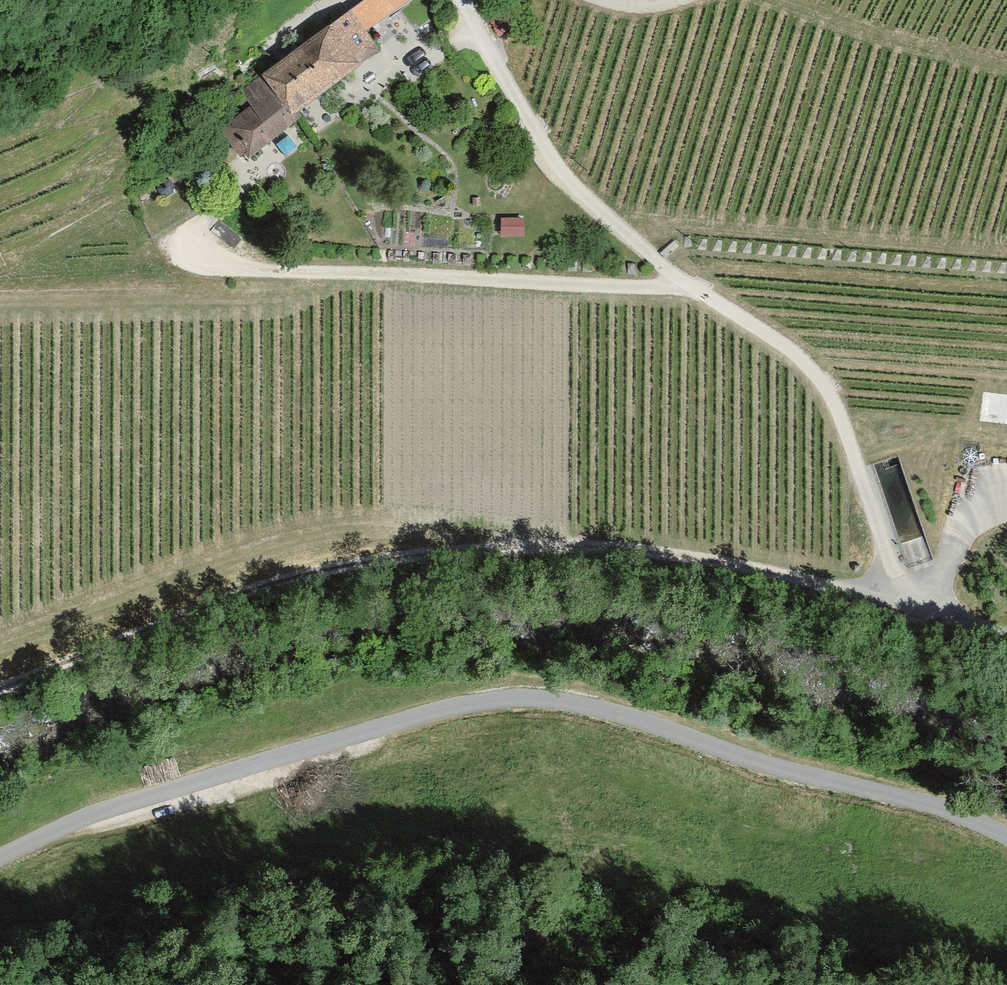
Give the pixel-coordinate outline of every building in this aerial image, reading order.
[(255,70),(260,78),(236,95),(245,109),(215,129),(235,158),(293,120),(287,111),(377,50),(363,30),(408,0),(359,0),(255,70)] [(520,217),(496,217),(496,238),(520,239),(520,217)]
